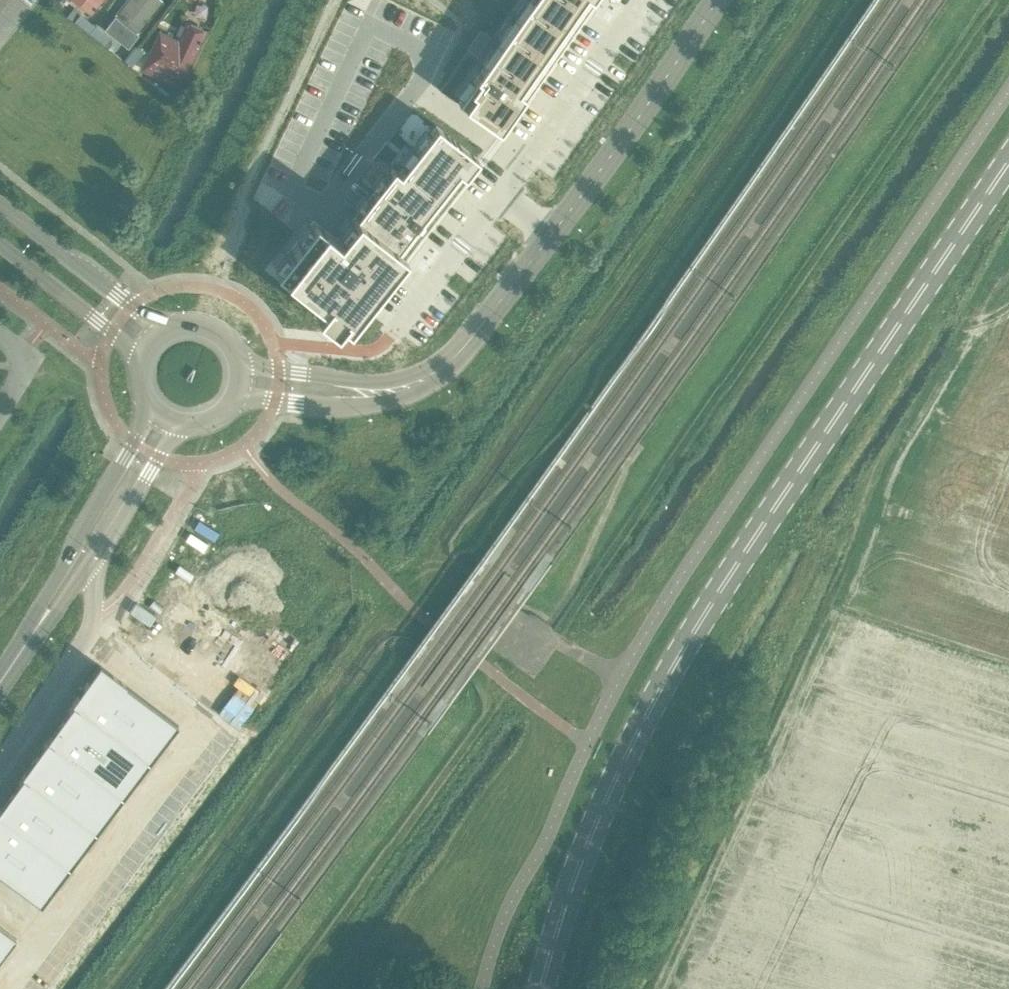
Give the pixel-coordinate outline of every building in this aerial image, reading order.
[(90,14),(101,0),(72,0),(90,14)] [(158,0),(126,0),(114,15),(116,17),(109,27),(127,41),(135,32),(137,33),(161,2),(158,0)] [(457,103),(496,130),(497,130),(498,130),(499,130),(500,129),(590,0),(529,0),(457,103)] [(178,86),(205,31),(186,22),(177,40),(159,31),(141,68),(178,86)] [(480,29),(475,36),(485,42),(490,36),(480,29)] [(475,36),(471,42),(481,49),(485,42),(475,36)] [(471,42),(466,48),(476,55),(481,49),(471,42)] [(300,235),(274,269),(320,305),(314,313),(333,328),(339,320),(346,325),(477,158),(435,125),(398,172),(392,167),(336,238),(313,219),(300,235)] [(220,598),(275,525),(244,502),(180,536),(165,556),(220,598)] [(311,553),(275,525),(220,598),(255,625),(311,553)] [(100,665),(72,704),(73,705),(150,764),(179,726),(100,665)] [(73,705),(47,741),(123,799),(150,764),(73,705)] [(47,740),(22,777),(96,834),(123,799),(47,741),(47,740)] [(0,809),(0,816),(70,869),(96,834),(22,777),(0,809)] [(40,907),(70,869),(0,816),(0,876),(40,907)] [(16,938),(0,926),(0,959),(16,938)]
